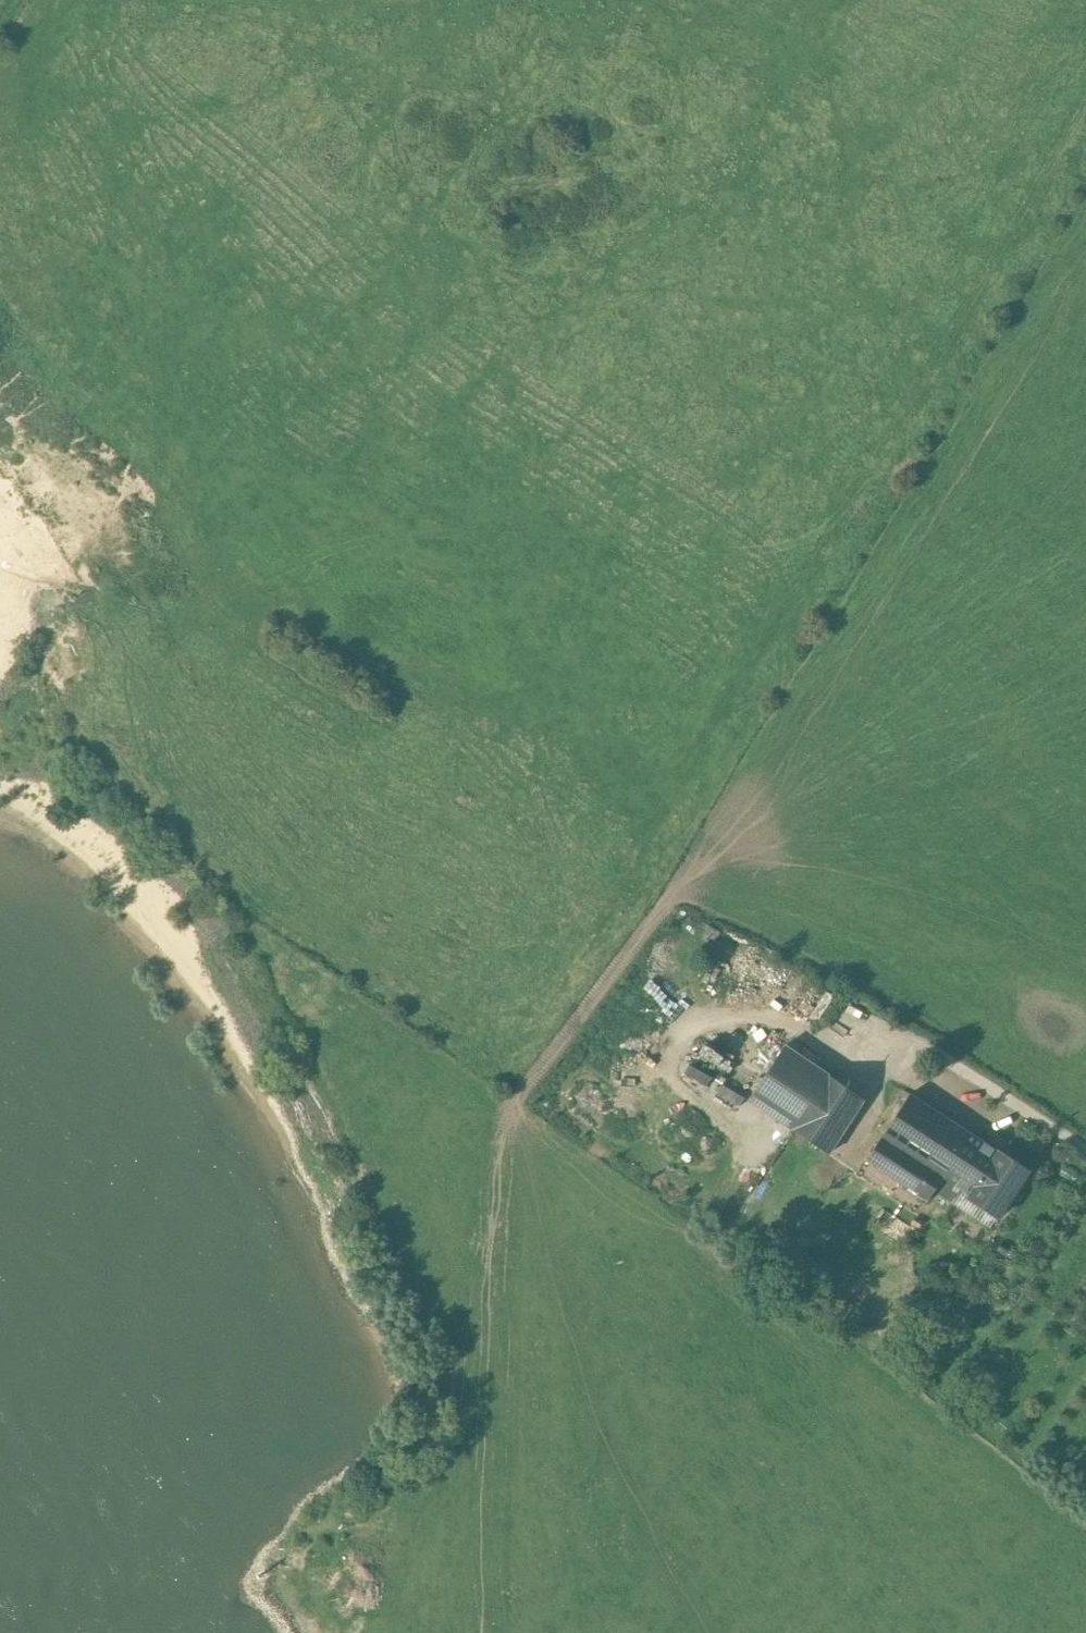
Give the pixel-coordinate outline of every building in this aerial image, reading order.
[(685,1073),(711,1083),(714,1076),(728,1081),(739,1053),(691,1035),(683,1056),(691,1059),(685,1073)] [(865,1101),(784,1049),(750,1101),(831,1154),(865,1101)] [(967,1198),(999,1150),(911,1093),(860,1173),(921,1212),(934,1192),(960,1209),(967,1198)] [(1031,1171),(999,1150),(967,1198),(1000,1220),(1031,1171)]
